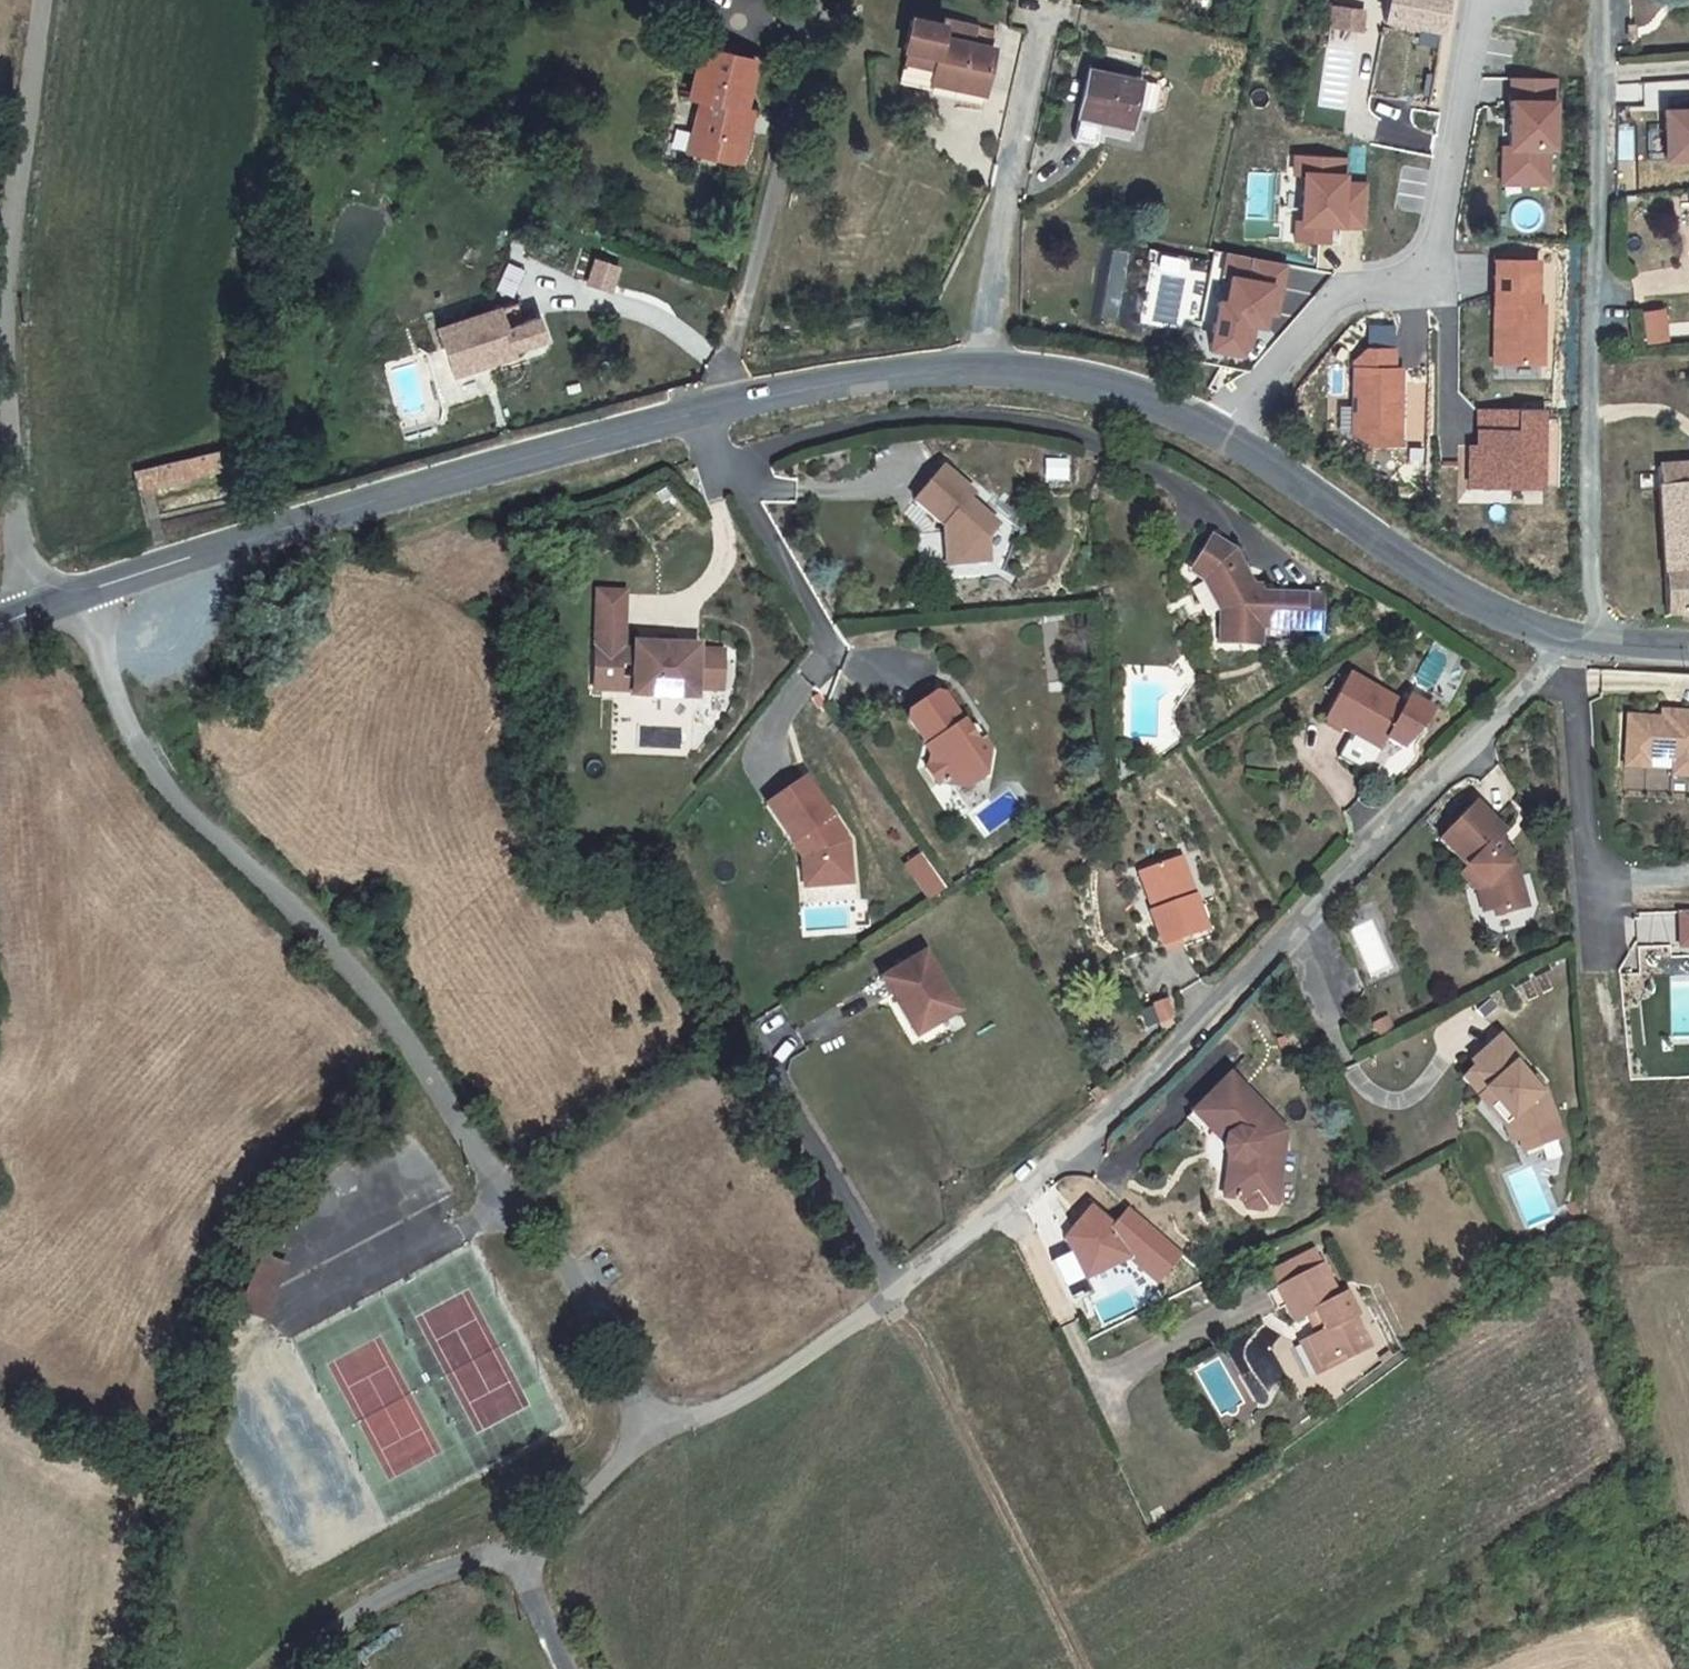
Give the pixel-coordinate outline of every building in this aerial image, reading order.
[(1388,24),(1449,35),(1451,0),(1391,0),(1388,24)] [(1368,10),(1333,7),(1331,29),(1366,33),(1368,10)] [(998,48),(946,39),(946,36),(948,25),(915,18),(909,49),(912,49),(942,55),(938,77),(937,81),(966,86),(965,93),(988,97),(998,48)] [(1135,129),(1147,80),(1090,67),(1080,110),(1081,110),(1076,134),(1096,139),(1102,115),(1113,118),(1112,124),(1135,129)] [(691,121),(702,72),(694,70),(683,119),(691,121)] [(697,122),(692,144),(689,155),(694,156),(689,176),(732,186),(738,161),(740,154),(732,152),(737,133),(750,84),(702,72),(691,121),(697,122)] [(1560,76),(1510,76),(1510,144),(1501,144),(1502,185),(1553,185),(1553,152),(1560,152),(1560,76)] [(1688,102),(1687,79),(1650,81),(1651,104),(1665,103),(1667,160),(1688,159),(1688,102)] [(737,133),(732,152),(740,154),(745,135),(737,133)] [(680,153),(676,173),(689,176),(694,156),(689,155),(680,153)] [(1348,156),(1294,154),(1293,178),(1306,178),(1304,222),(1296,222),(1295,244),(1333,246),(1333,231),(1369,233),(1372,182),(1351,181),(1351,174),(1347,176),(1348,156)] [(1291,264),(1228,253),(1224,277),(1231,281),(1228,301),(1219,300),(1211,353),(1244,358),(1256,345),(1258,330),(1272,333),(1275,319),(1281,320),(1291,264)] [(593,255),(585,282),(615,291),(623,263),(593,255)] [(1547,260),(1496,260),(1495,366),(1547,367),(1547,260)] [(1647,342),(1670,340),(1667,306),(1644,308),(1647,342)] [(517,309),(498,313),(503,332),(522,327),(517,309)] [(503,332),(498,313),(434,331),(447,378),(510,361),(508,354),(539,346),(533,324),(522,327),(503,332)] [(1367,349),(1354,361),(1352,435),(1374,448),(1406,448),(1405,368),(1396,368),(1396,349),(1367,349)] [(1548,411),(1477,409),(1477,446),(1468,446),(1467,488),(1547,490),(1548,411)] [(411,448),(431,443),(426,423),(405,429),(411,448)] [(205,471),(200,453),(125,476),(131,494),(205,471)] [(1046,457),(1045,480),(1069,481),(1070,458),(1046,457)] [(1660,459),(1664,609),(1688,608),(1688,458),(1660,459)] [(940,460),(911,493),(942,520),(944,558),(987,554),(984,531),(995,519),(965,493),(971,486),(940,460)] [(1218,575),(1229,596),(1227,616),(1225,648),(1267,651),(1268,634),(1311,637),(1314,601),(1268,598),(1260,598),(1254,587),(1258,585),(1244,555),(1220,540),(1203,566),(1218,575)] [(1203,566),(1197,575),(1211,584),(1227,616),(1229,596),(1218,575),(1203,566)] [(1260,590),(1258,585),(1254,587),(1260,598),(1268,598),(1269,591),(1260,590)] [(598,589),(595,645),(622,647),(625,590),(598,589)] [(1331,602),(1314,601),(1311,637),(1328,638),(1331,602)] [(659,636),(658,644),(673,645),(674,637),(659,636)] [(595,645),(592,687),(617,688),(618,664),(632,665),(631,689),(631,695),(694,698),(695,682),(721,683),(723,651),(697,650),(697,646),(673,645),(658,644),(634,642),(633,648),(622,647),(595,645)] [(618,664),(617,688),(631,689),(632,665),(618,664)] [(1351,745),(1337,771),(1367,788),(1394,739),(1407,716),(1351,686),(1325,730),(1351,745)] [(980,754),(981,753),(971,740),(960,738),(940,706),(932,704),(905,722),(904,730),(919,753),(916,755),(926,769),(923,779),(918,781),(930,799),(935,796),(947,800),(957,793),(964,803),(982,791),(986,767),(980,754)] [(1626,761),(1649,763),(1649,752),(1677,755),(1676,770),(1688,771),(1688,708),(1665,707),(1664,714),(1630,711),(1626,761)] [(1424,726),(1407,716),(1394,739),(1411,748),(1424,726)] [(1120,756),(1124,774),(1137,766),(1135,753),(1120,756)] [(825,831),(799,792),(760,818),(794,870),(795,878),(814,876),(815,899),(844,897),(841,855),(833,843),(828,847),(820,834),(825,831)] [(1506,829),(1476,801),(1440,837),(1467,865),(1460,872),(1478,889),(1484,911),(1495,907),(1497,914),(1528,905),(1513,856),(1495,839),(1506,829)] [(828,847),(833,843),(825,831),(820,834),(828,847)] [(928,900),(948,886),(923,850),(903,864),(928,900)] [(1155,965),(1190,953),(1201,949),(1173,874),(1132,887),(1147,929),(1142,931),(1155,965)] [(814,876),(795,878),(797,900),(815,899),(814,876)] [(1678,906),(1680,945),(1688,945),(1688,906),(1678,906)] [(898,1007),(892,1010),(909,1045),(936,1032),(933,1026),(950,1017),(924,964),(886,982),(898,1007)] [(886,982),(880,985),(892,1010),(898,1007),(886,982)] [(1172,997),(1152,1000),(1156,1024),(1176,1021),(1172,997)] [(1380,1037),(1397,1029),(1390,1013),(1372,1022),(1380,1037)] [(950,1017),(933,1026),(936,1032),(953,1024),(950,1017)] [(1531,1059),(1508,1036),(1479,1064),(1484,1068),(1472,1078),(1515,1123),(1524,1141),(1570,1120),(1555,1089),(1545,1078),(1540,1083),(1523,1065),(1531,1059)] [(1298,1118),(1238,1067),(1198,1114),(1221,1134),(1223,1153),(1225,1157),(1231,1163),(1228,1187),(1259,1190),(1259,1199),(1276,1200),(1278,1192),(1291,1193),(1298,1118)] [(1582,1212),(1577,1203),(1569,1207),(1574,1216),(1582,1212)] [(1128,1210),(1114,1227),(1091,1209),(1067,1240),(1074,1253),(1054,1264),(1068,1289),(1130,1255),(1158,1277),(1179,1251),(1128,1210)] [(1327,1257),(1281,1282),(1289,1296),(1281,1300),(1291,1318),(1299,1313),(1307,1329),(1321,1321),(1328,1317),(1335,1331),(1328,1335),(1331,1341),(1321,1346),(1335,1372),(1358,1360),(1361,1365),(1384,1352),(1368,1323),(1371,1321),(1359,1299),(1352,1303),(1327,1257)] [(1328,1317),(1321,1321),(1328,1335),(1335,1331),(1328,1317)] [(1358,1360),(1335,1372),(1338,1377),(1361,1365),(1358,1360)]
